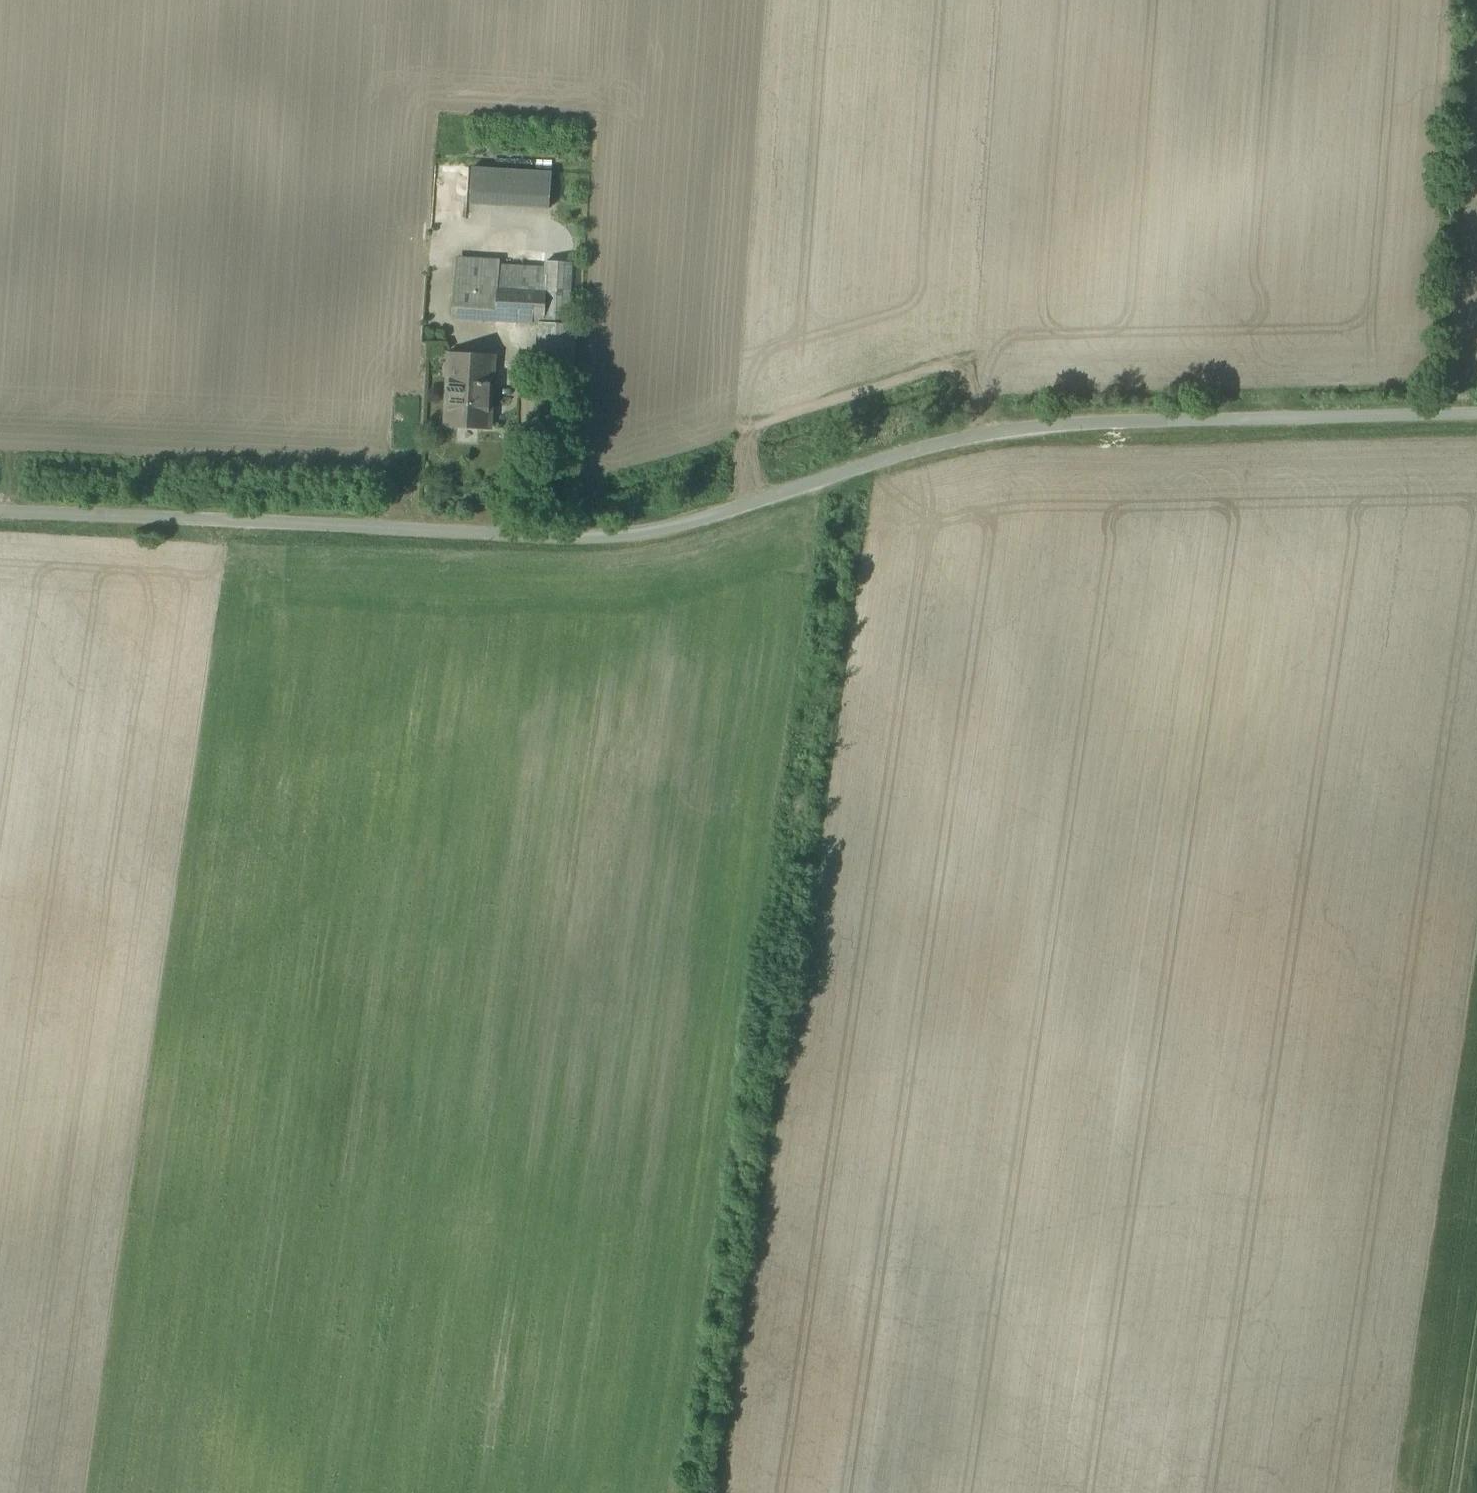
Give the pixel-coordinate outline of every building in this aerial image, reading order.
[(573,262),(548,260),(547,269),(456,263),(453,317),(542,323),(569,324),(569,323),(573,262)] [(496,356),(450,353),(446,425),(492,427),(496,356)]
